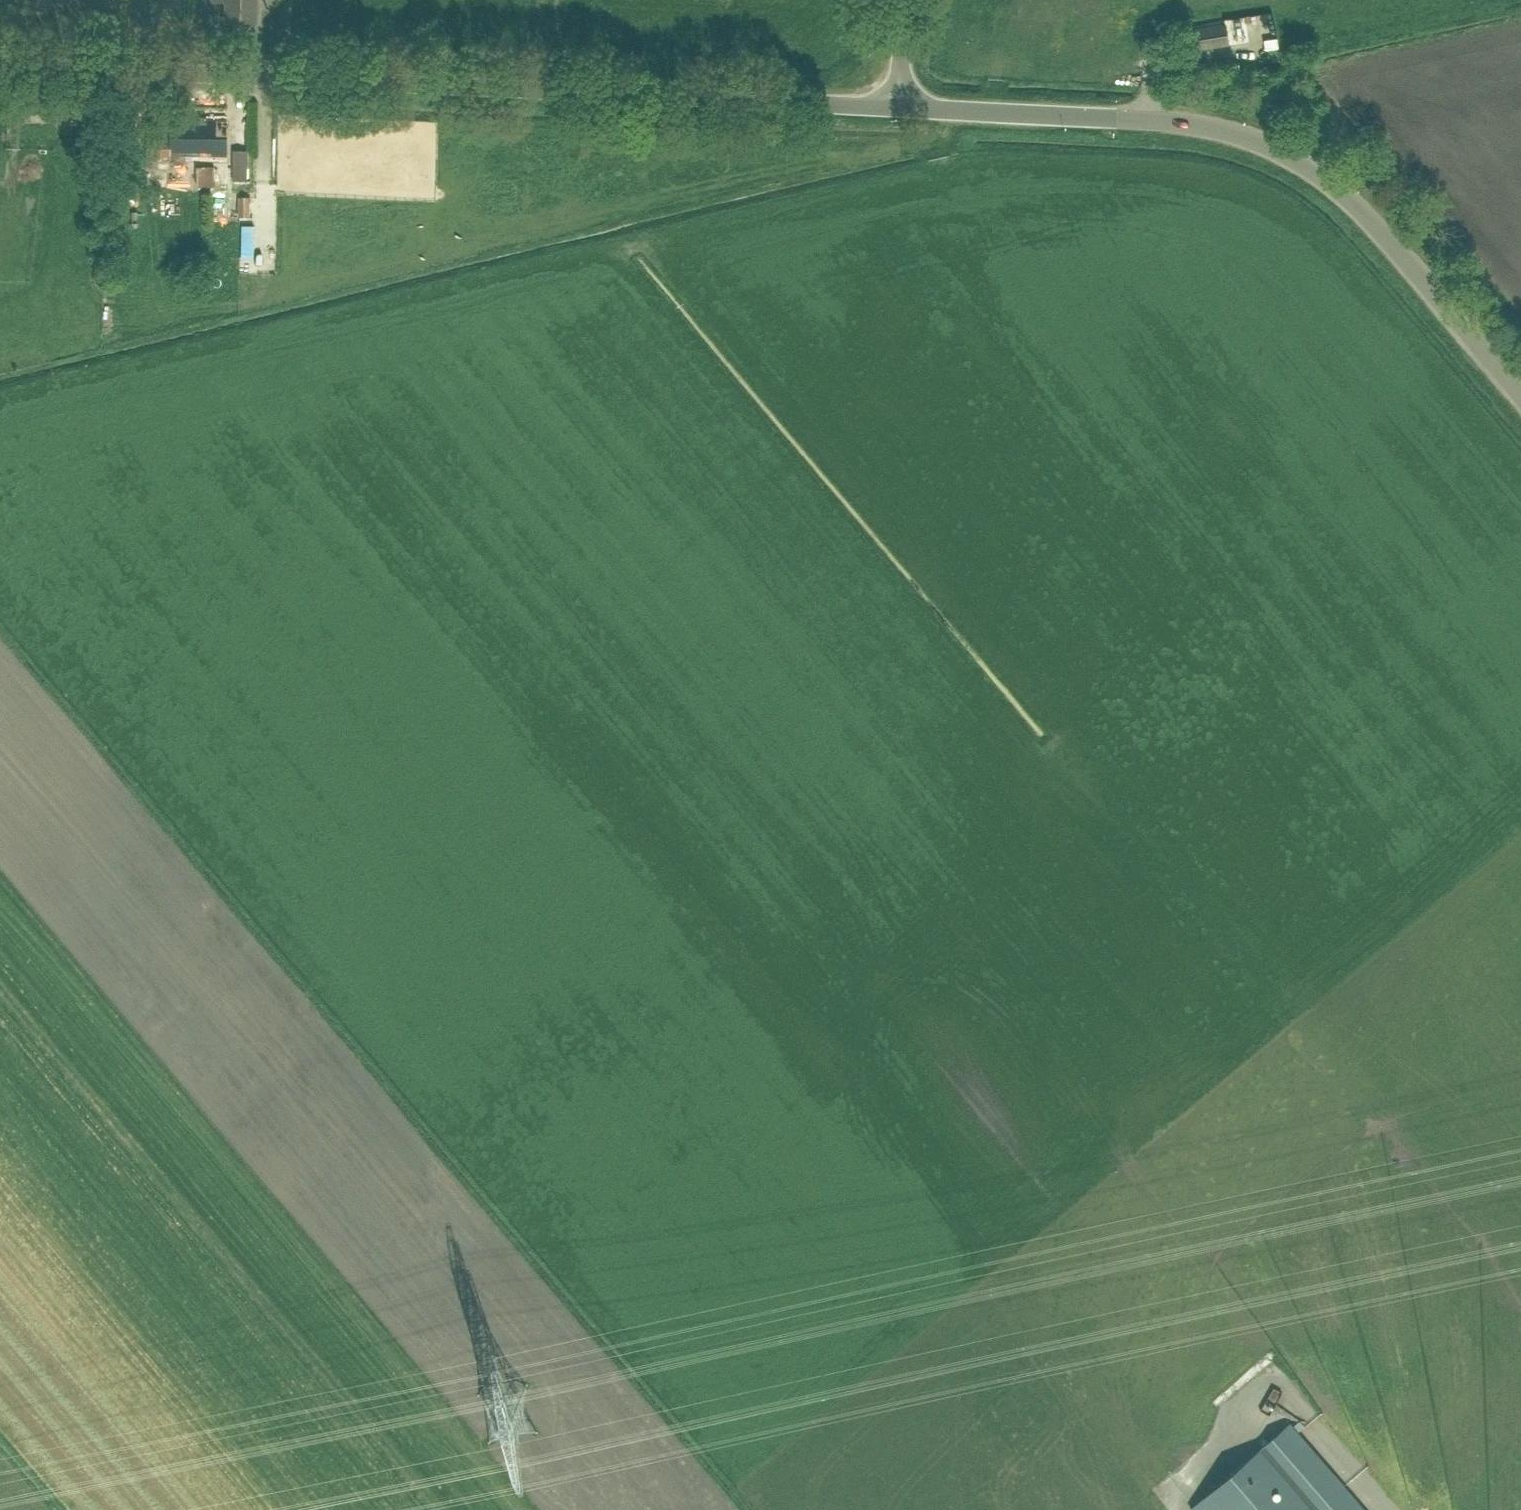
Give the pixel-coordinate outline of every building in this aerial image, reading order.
[(211,2),(226,2),(225,23),(256,24),(257,0),(211,0),(211,2)] [(1225,25),(1191,30),(1194,49),(1228,44),(1225,25)] [(171,120),(171,140),(145,139),(145,156),(171,156),(171,162),(174,167),(182,167),(185,162),(185,156),(185,153),(194,153),(194,155),(227,155),(227,121),(171,120)] [(233,151),(232,179),(246,180),(247,152),(233,151)] [(214,168),(209,168),(196,168),(195,187),(214,187),(214,168)] [(249,197),(239,197),(239,217),(249,217),(249,197)] [(240,261),(258,260),(256,218),(238,219),(240,261)] [(1288,1424),(1190,1509),(1192,1509),(1362,1509),(1288,1424)]
